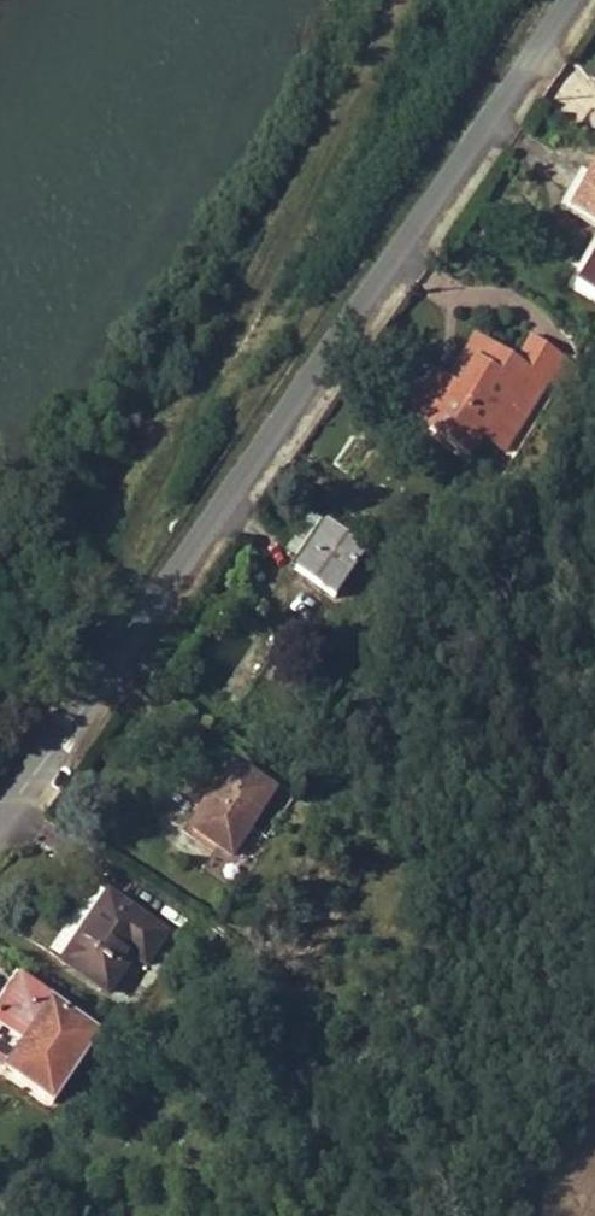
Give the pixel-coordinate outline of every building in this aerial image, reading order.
[(594,161),(574,196),(594,208),(594,162),(594,161)] [(574,196),(569,206),(594,221),(594,208),(574,196)] [(591,254),(575,284),(594,295),(594,256),(591,254)] [(546,377),(518,360),(477,335),(449,380),(448,381),(454,385),(450,391),(429,378),(414,402),(435,415),(427,428),(469,454),(481,434),(496,411),(517,423),(546,377)] [(570,362),(531,338),(518,360),(546,377),(557,384),(570,362)] [(449,380),(433,371),(429,378),(450,391),(454,385),(448,381),(449,380)] [(427,428),(435,415),(414,402),(406,415),(427,428)] [(503,447),(517,423),(496,411),(481,434),(503,447)] [(301,560),(326,523),(311,513),(286,550),(301,560)] [(366,550),(326,523),(301,560),(295,568),(336,595),(366,550)] [(268,836),(251,825),(274,789),(233,764),(192,831),(217,847),(203,869),(235,889),(249,866),(268,836)] [(287,809),(297,794),(289,789),(285,796),(279,805),(287,809)] [(107,991),(132,954),(145,962),(165,932),(109,894),(63,962),(107,991)] [(462,932),(467,916),(455,913),(450,929),(462,932)] [(99,1033),(19,979),(0,1009),(0,1022),(26,1039),(5,1070),(53,1102),(99,1033)] [(26,1039),(0,1022),(0,1066),(5,1070),(26,1039)] [(0,1205),(0,1215),(17,1215),(0,1205)]
